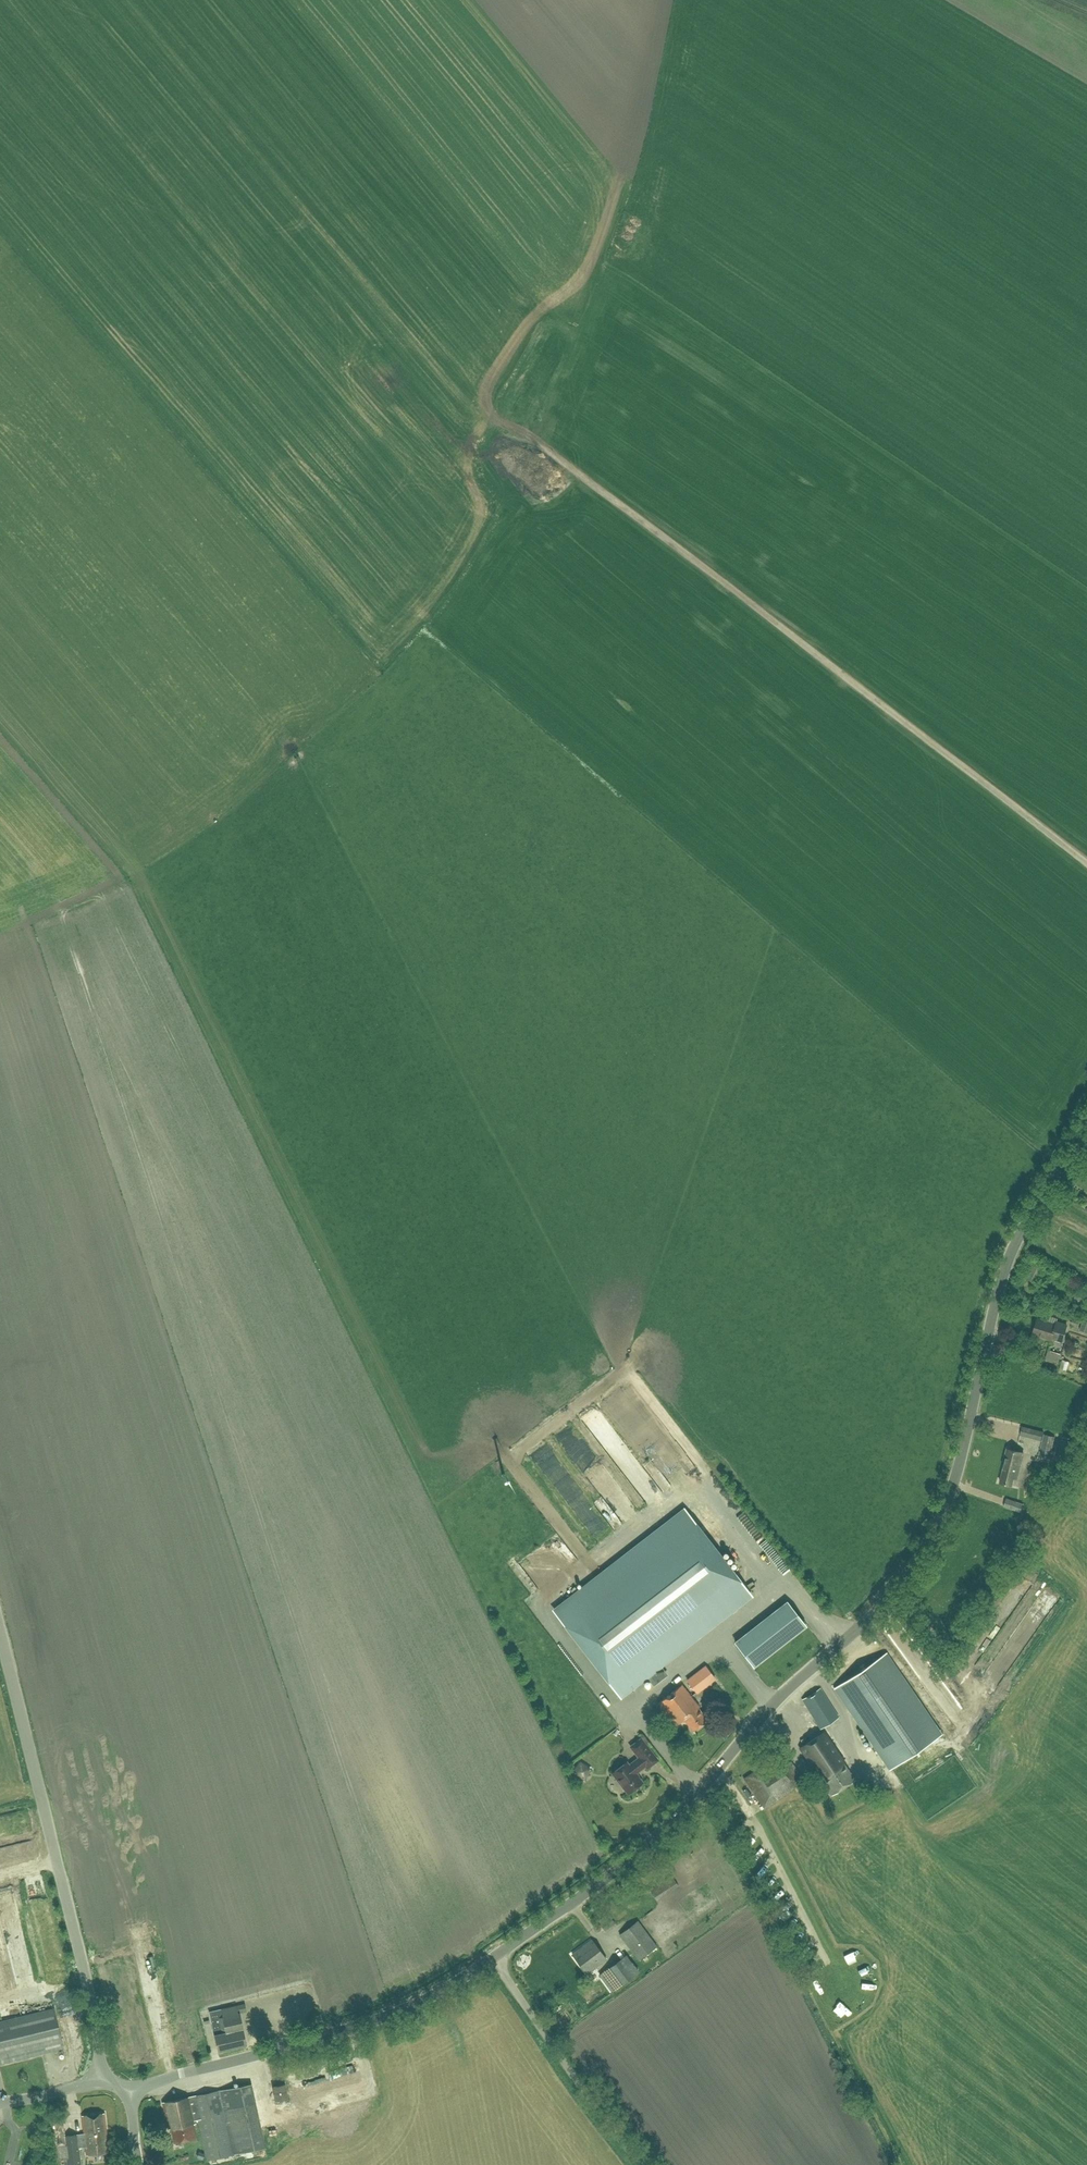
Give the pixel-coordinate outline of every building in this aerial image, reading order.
[(1042,1269),(1030,1263),(1023,1277),(1036,1283),(1042,1269)] [(1085,1293),(1078,1290),(1074,1297),(1082,1301),(1085,1293)] [(1062,1341),(1067,1324),(1057,1321),(1056,1324),(1037,1318),(1032,1334),(1051,1339),(1052,1338),(1062,1341)] [(596,1431),(606,1426),(596,1408),(587,1412),(596,1431)] [(977,1434),(989,1433),(988,1417),(976,1417),(977,1434)] [(1033,1438),(1034,1432),(1021,1429),(1020,1435),(1033,1438)] [(1055,1437),(1044,1434),(1042,1440),(1038,1456),(1049,1458),(1055,1437)] [(1023,1453),(1009,1449),(1006,1449),(1003,1463),(1004,1464),(1000,1483),(1011,1486),(1013,1478),(1016,1479),(1023,1453)] [(589,1497),(574,1508),(594,1536),(608,1526),(589,1497)] [(1023,1504),(1021,1503),(1007,1499),(1004,1505),(1003,1507),(1021,1512),(1023,1504)] [(653,1684),(666,1674),(659,1665),(664,1661),(665,1661),(750,1595),(684,1510),(592,1581),(593,1582),(554,1611),(607,1680),(609,1681),(610,1682),(611,1683),(612,1684),(614,1685),(615,1686),(620,1687),(622,1687),(624,1687),(625,1687),(627,1687),(629,1686),(630,1686),(632,1685),(633,1684),(635,1683),(643,1677),(644,1676),(646,1679),(647,1678),(652,1684),(653,1684)] [(752,1665),(805,1625),(787,1602),(735,1643),(752,1665)] [(1016,1645),(1013,1654),(1020,1657),(1024,1649),(1016,1645)] [(886,1654),(835,1688),(889,1769),(940,1734),(886,1654)] [(705,1666),(687,1680),(697,1692),(715,1678),(705,1666)] [(991,1670),(987,1686),(997,1689),(1001,1673),(991,1670)] [(691,1729),(706,1718),(697,1707),(698,1706),(681,1684),(658,1703),(674,1724),(682,1717),(691,1729)] [(820,1728),(838,1717),(820,1689),(802,1700),(820,1728)] [(843,1760),(839,1755),(824,1732),(800,1748),(831,1795),(854,1779),(842,1761),(843,1760)] [(648,1747),(640,1737),(629,1746),(637,1756),(639,1757),(628,1765),(626,1762),(612,1772),(628,1793),(641,1782),(635,1773),(645,1765),(647,1768),(657,1760),(648,1747)] [(933,1765),(943,1758),(933,1742),(923,1749),(933,1765)] [(764,1807),(803,1779),(790,1761),(781,1767),(774,1756),(743,1778),(764,1807)] [(578,1762),(572,1775),(593,1784),(599,1770),(578,1762)] [(672,1876),(650,1890),(656,1899),(678,1885),(672,1876)] [(17,1904),(0,1907),(0,1912),(0,1914),(19,1910),(17,1904)] [(604,1930),(614,1922),(608,1914),(598,1921),(604,1930)] [(638,1959),(656,1945),(637,1920),(619,1934),(638,1959)] [(586,1974),(606,1959),(591,1939),(572,1954),(586,1974)] [(613,1990),(638,1971),(626,1954),(600,1974),(613,1990)] [(209,2011),(213,2028),(218,2051),(246,2044),(239,2012),(246,2010),(245,2004),(209,2011)] [(63,2046),(54,2008),(0,2021),(0,2062),(63,2046)] [(251,2083),(246,2085),(193,2096),(190,2097),(162,2102),(168,2129),(171,2129),(174,2142),(196,2138),(193,2123),(196,2123),(195,2120),(198,2119),(207,2159),(265,2147),(251,2083)] [(276,2100),(287,2097),(284,2084),(273,2086),(276,2100)] [(87,2155),(109,2152),(104,2112),(82,2115),(84,2133),(65,2136),(62,2116),(53,2117),(58,2158),(64,2158),(65,2164),(81,2164),(79,2147),(86,2146),(87,2155)]
